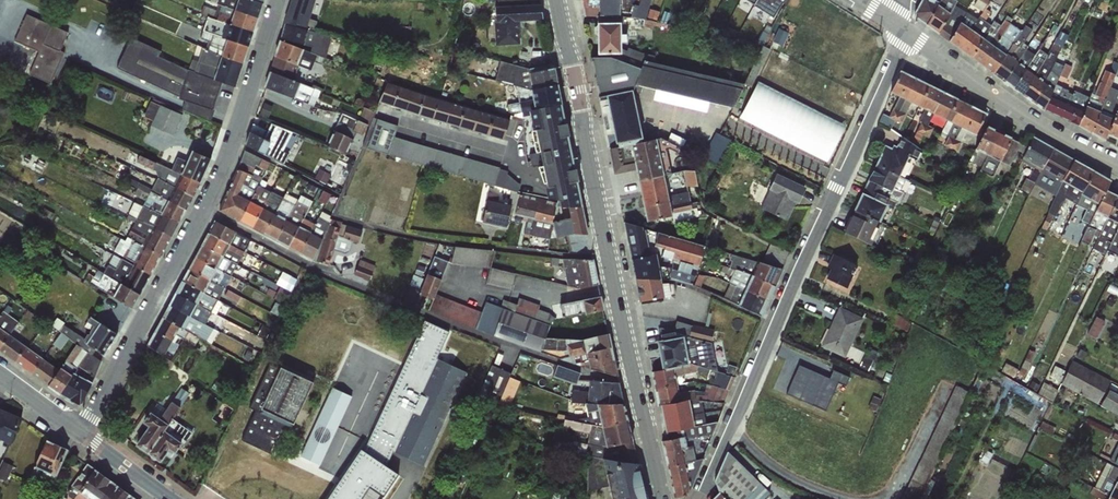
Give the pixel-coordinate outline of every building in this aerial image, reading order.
[(263,31),(272,0),(241,0),(235,22),(263,31)] [(321,0),(295,0),(287,37),(286,37),(282,57),(307,62),(309,51),(328,55),(333,33),(315,29),(321,0)] [(659,20),(661,10),(652,8),(654,0),(643,0),(642,4),(637,3),(634,15),(659,20)] [(753,5),(772,16),(782,3),(785,3),(787,0),(756,0),(753,5)] [(926,25),(940,0),(921,0),(915,12),(916,18),(926,25)] [(926,25),(938,33),(956,5),(957,1),(956,0),(940,0),(926,25)] [(979,17),(958,48),(971,57),(990,25),(988,24),(997,12),(994,11),(998,3),(993,0),(990,0),(979,17)] [(525,43),(524,20),(550,19),(550,2),(497,4),(499,43),(525,43)] [(207,4),(204,12),(215,16),(218,8),(207,4)] [(966,12),(956,5),(938,33),(958,48),(979,17),(968,9),(966,12)] [(54,82),(73,29),(28,13),(18,41),(41,49),(32,74),(54,82)] [(993,21),(990,25),(971,57),(981,65),(1010,23),(1012,19),(1007,15),(1000,25),(993,21)] [(1027,22),(1021,30),(993,73),(1004,81),(1028,46),(1024,43),(1034,27),(1027,22)] [(1021,30),(1010,23),(981,65),(993,73),(1021,30)] [(1031,49),(1028,46),(1004,81),(1013,88),(1039,50),(1043,42),(1039,39),(1031,49)] [(1053,43),(1046,54),(1023,95),(1033,102),(1056,59),(1061,48),(1053,43)] [(1046,54),(1039,50),(1013,88),(1023,95),(1046,54)] [(323,88),(296,77),(302,64),(282,56),(269,85),(316,105),(323,88)] [(1033,102),(1043,110),(1056,84),(1060,76),(1067,78),(1075,60),(1068,57),(1064,63),(1056,59),(1033,102)] [(494,81),(516,87),(531,90),(556,84),(553,67),(528,73),(527,68),(500,61),(494,81)] [(1091,132),(1107,94),(1117,66),(1117,63),(1113,61),(1109,71),(1105,70),(1094,94),(1091,92),(1088,97),(1078,125),(1091,132)] [(890,92),(905,100),(914,80),(900,72),(890,92)] [(928,86),(914,80),(905,100),(918,107),(928,86)] [(762,82),(745,119),(832,158),(843,135),(846,136),(852,122),(762,82)] [(392,106),(398,87),(387,83),(378,102),(392,106)] [(516,87),(520,111),(559,105),(556,84),(531,90),(516,87)] [(1043,110),(1063,119),(1073,94),(1068,92),(1067,90),(1056,84),(1043,110)] [(943,94),(928,86),(918,107),(933,114),(943,94)] [(405,111),(412,91),(398,87),(392,106),(405,111)] [(1107,135),(1117,105),(1117,88),(1117,87),(1112,97),(1107,94),(1091,132),(1105,140),(1107,135)] [(417,115),(424,95),(412,91),(405,111),(417,115)] [(617,144),(618,148),(642,142),(631,91),(604,96),(615,144),(617,144)] [(1063,119),(1078,125),(1088,97),(1074,91),(1073,94),(1063,119)] [(956,101),(943,94),(933,114),(946,121),(956,101)] [(431,119),(438,99),(424,95),(417,115),(431,119)] [(445,123),(452,103),(438,99),(431,119),(445,123)] [(156,118),(154,126),(178,134),(185,110),(152,100),(147,116),(156,118)] [(970,108),(956,101),(946,121),(960,128),(970,108)] [(457,127),(464,107),(452,103),(445,123),(457,127)] [(563,117),(559,105),(520,111),(521,118),(533,117),(534,124),(563,117)] [(1117,140),(1117,105),(1107,135),(1117,140)] [(357,120),(356,133),(365,136),(362,147),(494,184),(498,167),(394,137),(397,126),(374,117),(375,112),(363,107),(357,120)] [(472,131),(477,111),(464,107),(457,127),(472,131)] [(985,115),(970,108),(960,128),(975,135),(985,115)] [(490,114),(477,111),(472,131),(486,135),(490,114)] [(356,133),(357,120),(341,113),(326,146),(345,154),(356,133)] [(507,119),(490,114),(486,135),(501,140),(507,119)] [(255,122),(246,145),(291,162),(301,132),(273,122),(271,128),(255,122)] [(981,167),(999,132),(986,126),(972,153),(975,155),(972,162),(981,167)] [(999,132),(981,167),(979,171),(992,178),(1000,161),(1011,139),(999,132)] [(947,144),(959,149),(963,141),(951,135),(947,144)] [(891,144),(876,180),(899,189),(911,158),(921,162),(927,146),(903,136),(898,147),(891,144)] [(661,138),(642,142),(618,148),(608,149),(612,168),(614,176),(635,172),(638,181),(663,176),(671,173),(664,144),(657,144),(657,143),(663,141),(661,138)] [(706,157),(722,164),(730,144),(715,138),(706,157)] [(1027,146),(1023,154),(1021,158),(1022,159),(1021,162),(1030,168),(1045,145),(1032,138),(1027,146)] [(1011,139),(1000,161),(1010,166),(1017,151),(1023,154),(1027,146),(1011,139)] [(1041,170),(1053,149),(1045,145),(1030,168),(1033,169),(1028,179),(1026,178),(1019,189),(1028,193),(1027,194),(1028,195),(1032,186),(1034,183),(1041,170)] [(1041,170),(1061,182),(1062,181),(1073,161),(1053,149),(1041,170)] [(170,170),(198,183),(210,159),(192,150),(186,161),(177,157),(170,170)] [(239,221),(262,180),(262,177),(252,172),(256,164),(258,165),(258,169),(266,172),(270,163),(245,151),(219,210),(239,221)] [(198,183),(170,170),(140,154),(136,162),(159,173),(156,178),(191,197),(198,183)] [(1073,161),(1062,181),(1071,187),(1081,192),(1093,172),(1073,161)] [(320,167),(318,179),(330,182),(333,170),(320,167)] [(685,169),(687,186),(700,185),(699,168),(685,169)] [(1041,170),(1034,183),(1055,196),(1061,182),(1041,170)] [(1081,192),(1080,195),(1081,195),(1098,205),(1106,190),(1110,182),(1093,172),(1081,192)] [(798,204),(806,188),(776,174),(760,208),(787,221),(795,203),(798,204)] [(638,181),(644,207),(690,198),(688,191),(669,196),(663,176),(638,181)] [(191,197),(156,178),(150,189),(184,210),(191,197)] [(262,180),(239,221),(252,228),(270,193),(264,189),(267,182),(262,180)] [(1061,182),(1055,196),(1052,201),(1047,213),(1048,213),(1040,228),(1046,231),(1053,216),(1055,217),(1061,205),(1070,190),(1071,187),(1062,181),(1061,182)] [(184,210),(150,189),(139,183),(137,186),(133,195),(144,200),(142,204),(177,223),(184,210)] [(1032,186),(1028,195),(1034,198),(1039,189),(1032,186)] [(1071,187),(1070,190),(1079,196),(1080,195),(1081,192),(1071,187)] [(328,203),(333,192),(325,188),(320,199),(328,203)] [(511,206),(507,204),(501,203),(502,199),(497,197),(496,202),(491,201),(493,190),(489,189),(481,223),(505,229),(511,206)] [(1098,205),(1095,211),(1107,217),(1117,196),(1106,190),(1098,205)] [(289,216),(299,198),(289,192),(278,210),(289,216)] [(270,193),(252,228),(264,234),(275,214),(282,198),(270,193)] [(303,193),(291,216),(303,223),(316,199),(303,193)] [(533,220),(538,199),(520,194),(519,197),(515,196),(513,207),(510,222),(514,222),(516,216),(527,218),(523,234),(530,235),(533,220)] [(1098,205),(1081,195),(1076,204),(1087,210),(1082,220),(1089,223),(1095,211),(1098,205)] [(1117,196),(1093,249),(1105,255),(1110,244),(1117,227),(1117,196)] [(691,202),(690,198),(644,207),(645,221),(672,215),(673,222),(693,216),(693,210),(699,207),(697,201),(691,202)] [(533,220),(530,235),(536,236),(537,229),(542,230),(542,238),(549,239),(552,223),(553,220),(556,206),(556,203),(538,199),(533,220)] [(177,223),(142,204),(134,200),(132,202),(129,209),(138,213),(135,219),(170,236),(177,223)] [(552,223),(549,239),(555,238),(574,234),(570,216),(568,207),(556,206),(553,220),(552,223)] [(570,216),(574,234),(587,234),(581,207),(568,207),(570,216)] [(854,210),(843,232),(870,245),(873,241),(869,239),(877,221),(854,210)] [(276,241),(286,220),(275,214),(264,234),(276,241)] [(318,217),(310,232),(310,233),(311,233),(322,239),(329,223),(318,217)] [(170,236),(135,219),(126,237),(160,255),(170,236)] [(933,219),(927,231),(934,234),(939,222),(933,219)] [(286,220),(276,241),(288,247),(299,226),(286,220)] [(215,222),(208,233),(229,244),(236,232),(215,222)] [(630,259),(649,255),(645,230),(642,230),(642,227),(623,222),(630,259)] [(322,239),(313,260),(329,265),(334,249),(340,229),(340,228),(329,223),(322,239)] [(340,228),(340,229),(334,249),(345,252),(349,250),(352,241),(358,242),(362,230),(341,223),(340,228)] [(299,226),(288,247),(300,253),(310,233),(310,232),(299,226)] [(662,226),(660,233),(668,235),(670,228),(662,226)] [(1087,239),(1096,243),(1102,229),(1094,226),(1087,239)] [(1110,244),(1117,248),(1117,227),(1110,244)] [(236,232),(229,244),(244,252),(251,240),(236,232)] [(668,235),(660,233),(657,232),(653,246),(663,249),(661,256),(672,260),(671,267),(669,280),(674,281),(691,285),(698,266),(704,247),(668,235)] [(208,233),(202,245),(223,256),(229,244),(208,233)] [(310,233),(300,253),(313,260),(322,239),(311,233),(310,233)] [(160,255),(126,237),(124,239),(120,237),(113,252),(136,263),(135,266),(149,276),(160,255)] [(770,243),(762,263),(781,269),(789,252),(770,243)] [(229,244),(223,256),(237,264),(244,252),(229,244)] [(223,256),(202,245),(196,256),(216,268),(223,256)] [(454,247),(451,264),(489,268),(486,283),(511,289),(515,274),(490,268),(494,251),(454,247)] [(649,255),(630,259),(635,279),(660,280),(658,266),(656,254),(649,255)] [(831,254),(825,268),(830,270),(825,278),(846,288),(857,266),(831,254)] [(731,260),(729,268),(736,270),(751,275),(753,275),(758,262),(740,257),(733,255),(731,260)] [(216,268),(196,256),(188,270),(224,288),(230,276),(216,268)] [(223,256),(216,268),(230,276),(234,269),(237,264),(223,256)] [(434,256),(427,274),(441,279),(448,262),(434,256)] [(149,276),(135,266),(120,258),(115,267),(107,263),(103,272),(139,294),(149,276)] [(286,259),(281,270),(292,276),(298,265),(286,259)] [(576,267),(580,289),(597,284),(592,260),(575,259),(561,259),(563,269),(564,269),(576,267)] [(360,260),(354,274),(369,280),(374,265),(360,260)] [(758,262),(753,275),(774,286),(781,269),(762,263),(758,262)] [(418,265),(414,274),(420,277),(424,267),(418,265)] [(671,267),(658,266),(660,280),(669,280),(671,267)] [(736,270),(729,268),(722,266),(720,272),(732,277),(728,284),(729,284),(744,291),(744,290),(751,275),(736,270)] [(576,267),(564,269),(565,278),(569,278),(571,287),(577,289),(580,289),(576,267)] [(224,288),(188,270),(182,281),(222,303),(224,304),(228,297),(237,303),(240,297),(227,290),(225,294),(222,292),(224,288)] [(139,294),(103,272),(100,278),(88,272),(83,281),(90,285),(131,308),(139,294)] [(285,273),(279,285),(288,289),(293,277),(285,273)] [(413,274),(409,284),(419,288),(423,278),(413,274)] [(441,279),(427,274),(418,294),(432,300),(433,300),(435,294),(441,279)] [(698,274),(693,286),(700,288),(705,276),(698,274)] [(751,275),(744,290),(767,301),(774,286),(753,275),(751,275)] [(660,280),(635,279),(640,302),(663,297),(662,292),(661,284),(660,280)] [(222,303),(182,281),(175,293),(211,312),(216,315),(222,303)] [(744,291),(729,284),(723,298),(728,301),(737,306),(744,291)] [(269,288),(266,294),(283,302),(286,296),(288,291),(279,287),(277,292),(269,288)] [(744,291),(737,306),(760,316),(767,301),(744,290),(744,291)] [(211,312),(175,293),(169,305),(204,324),(211,312)] [(433,300),(432,300),(428,311),(475,329),(482,313),(435,294),(433,300)] [(599,296),(581,300),(584,313),(585,315),(602,310),(599,296)] [(554,319),(554,318),(548,313),(538,309),(539,305),(518,298),(516,305),(503,300),(500,308),(503,308),(549,326),(554,319)] [(584,313),(581,300),(559,305),(559,306),(552,307),(554,318),(554,319),(562,318),(584,313)] [(905,302),(900,314),(908,318),(914,306),(905,302)] [(314,303),(307,320),(395,361),(403,345),(314,303)] [(204,324),(169,305),(162,317),(178,328),(199,338),(206,343),(213,332),(203,326),(204,324)] [(839,307),(820,346),(844,358),(863,318),(839,307)] [(549,326),(503,308),(493,336),(540,352),(541,350),(540,350),(544,339),(545,339),(545,338),(549,326)] [(0,314),(0,349),(10,336),(9,335),(12,330),(17,333),(23,325),(2,311),(0,314)] [(895,313),(890,324),(907,331),(912,321),(895,313)] [(216,315),(213,321),(222,326),(225,319),(216,315)] [(178,328),(162,317),(154,331),(180,345),(183,341),(194,348),(199,338),(178,328)] [(1096,317),(1087,334),(1095,339),(1105,321),(1096,317)] [(676,321),(672,333),(683,336),(683,338),(687,337),(711,342),(714,331),(693,324),(692,326),(676,321)] [(64,349),(77,329),(68,323),(55,342),(64,349)] [(116,334),(99,323),(86,343),(103,355),(116,334)] [(315,337),(317,328),(305,325),(303,333),(315,337)] [(180,345),(154,331),(141,355),(166,372),(173,364),(170,360),(180,345)] [(608,334),(596,336),(599,349),(611,347),(608,334)] [(10,336),(0,349),(0,352),(13,362),(26,346),(10,336)] [(564,339),(545,338),(545,339),(544,339),(540,350),(541,350),(562,351),(567,350),(569,358),(587,353),(599,349),(596,336),(589,338),(581,340),(564,339)] [(683,336),(661,340),(656,341),(661,370),(664,369),(664,370),(672,369),(689,365),(688,364),(683,338),(683,336)] [(687,337),(683,338),(688,364),(691,363),(709,369),(716,371),(725,374),(734,377),(736,378),(741,367),(728,361),(726,366),(715,363),(714,359),(711,342),(687,337)] [(47,386),(59,394),(88,353),(76,345),(60,368),(59,370),(47,386)] [(39,356),(26,346),(13,362),(31,374),(42,358),(39,356)] [(611,347),(599,349),(587,353),(591,369),(617,376),(611,347)] [(1080,348),(1076,356),(1082,360),(1087,352),(1080,348)] [(247,349),(242,359),(248,362),(253,352),(247,349)] [(864,356),(859,366),(867,369),(876,352),(869,349),(865,357),(864,356)] [(1035,352),(1030,349),(1018,372),(1019,372),(1025,375),(1036,352),(1035,352)] [(541,350),(540,352),(559,359),(591,369),(587,353),(569,358),(567,350),(562,351),(541,350)] [(101,362),(88,353),(59,394),(80,405),(92,383),(101,362)] [(59,370),(42,358),(31,374),(47,386),(59,370)] [(435,358),(392,451),(424,466),(467,373),(435,358)] [(1072,361),(1060,384),(1096,404),(1097,405),(1110,381),(1072,361)] [(689,365),(672,369),(674,376),(684,374),(685,378),(697,376),(706,379),(709,369),(691,363),(688,364),(689,365)] [(1005,363),(1001,371),(1013,378),(1018,370),(1005,363)] [(260,409),(279,369),(269,364),(249,408),(255,411),(241,440),(271,454),(285,425),(291,428),(293,425),(260,409)] [(556,365),(553,377),(575,385),(577,381),(583,381),(580,373),(556,365)] [(280,367),(279,369),(260,409),(293,425),(313,383),(280,367)] [(496,367),(483,396),(509,408),(521,381),(509,376),(510,374),(496,367)] [(664,369),(661,370),(651,371),(655,389),(675,384),(674,376),(672,369),(664,370),(664,369)] [(796,400),(809,405),(825,412),(838,383),(845,387),(849,377),(832,370),(829,377),(809,369),(796,400)] [(716,371),(712,385),(729,390),(734,377),(725,374),(716,371)] [(599,404),(601,381),(590,381),(589,393),(572,391),(570,403),(584,404),(584,403),(595,404),(599,404)] [(601,381),(599,404),(623,404),(618,383),(601,381)] [(1031,381),(1028,387),(1038,392),(1037,394),(1051,402),(1057,390),(1043,382),(1041,386),(1031,381)] [(675,384),(655,389),(658,406),(661,406),(660,405),(679,402),(677,393),(675,384)] [(694,390),(677,393),(679,402),(688,399),(689,400),(695,401),(720,403),(723,403),(729,390),(712,385),(706,384),(704,392),(694,390)] [(922,494),(970,391),(955,385),(911,479),(901,498),(920,498),(922,494)] [(332,388),(300,456),(319,465),(341,418),(351,397),(332,388)] [(1108,390),(1099,406),(1117,416),(1117,396),(1108,390)] [(147,454),(173,418),(186,397),(178,392),(166,409),(157,403),(142,423),(147,427),(134,446),(147,454)] [(873,396),(867,408),(876,411),(881,399),(873,396)] [(688,399),(679,402),(660,405),(661,406),(666,432),(680,429),(694,426),(689,400),(688,399)] [(695,401),(689,400),(694,426),(717,422),(716,414),(722,412),(720,403),(695,401)] [(809,405),(796,400),(794,404),(807,409),(809,405)] [(570,416),(569,420),(601,427),(595,404),(584,403),(584,404),(586,412),(586,414),(570,416)] [(599,404),(595,404),(601,427),(601,428),(627,421),(623,404),(599,404)] [(348,405),(341,418),(331,441),(337,444),(354,408),(348,405)] [(21,418),(0,409),(0,439),(1,439),(10,443),(21,418)] [(864,409),(860,418),(867,421),(871,411),(865,409),(864,409)] [(173,418),(147,454),(158,462),(159,463),(168,450),(174,454),(181,443),(183,444),(192,432),(173,418)] [(601,427),(569,420),(564,420),(558,418),(557,425),(563,426),(562,428),(588,433),(587,442),(606,448),(601,428),(601,427)] [(627,421),(601,428),(606,448),(632,442),(627,421)] [(694,426),(680,429),(681,437),(684,436),(699,434),(713,433),(717,422),(694,426)] [(21,437),(32,442),(36,434),(24,429),(21,437)] [(699,434),(684,436),(686,448),(701,446),(709,446),(714,433),(713,433),(699,434)] [(1114,433),(1111,438),(1109,436),(1105,443),(1117,448),(1117,435),(1114,433)] [(684,436),(681,437),(662,441),(664,452),(682,449),(686,448),(684,436)] [(606,448),(587,442),(561,437),(559,450),(580,454),(580,463),(588,465),(587,455),(600,458),(607,460),(606,448)] [(34,467),(56,476),(66,451),(46,441),(34,467)] [(1032,441),(1028,449),(1034,451),(1037,444),(1032,441)] [(632,442),(606,448),(607,460),(609,460),(637,464),(632,442)] [(686,448),(682,449),(685,463),(691,461),(703,458),(709,446),(701,446),(686,448)] [(1077,446),(1073,454),(1082,458),(1086,451),(1077,446)] [(1116,448),(1110,460),(1117,464),(1117,448),(1116,448)] [(682,449),(664,452),(668,467),(685,463),(682,449)] [(726,452),(713,481),(718,494),(719,493),(725,498),(775,498),(726,452)] [(1025,454),(1021,464),(1026,466),(1031,456),(1025,454)] [(319,465),(300,456),(295,468),(289,465),(283,476),(289,479),(288,480),(308,489),(319,465)] [(607,460),(600,458),(609,498),(643,498),(637,469),(640,469),(639,463),(637,464),(609,460),(607,460)] [(691,461),(685,463),(689,478),(691,488),(703,458),(691,461)] [(474,462),(470,472),(482,477),(486,467),(474,462)] [(91,463),(76,487),(96,498),(140,498),(134,495),(136,491),(91,463)] [(685,463),(668,467),(671,482),(689,478),(685,463)] [(1094,487),(1109,495),(1116,481),(1117,482),(1117,469),(1106,463),(1094,487)] [(1044,464),(1039,471),(1045,475),(1050,467),(1044,464)] [(689,478),(671,482),(675,498),(687,495),(685,490),(691,488),(689,478)] [(1109,496),(1115,498),(1117,498),(1117,482),(1116,481),(1109,495),(1109,496)] [(1083,483),(1080,490),(1088,494),(1091,487),(1083,483)] [(1094,487),(1092,487),(1089,493),(1100,498),(1107,498),(1109,496),(1109,495),(1094,487)]
